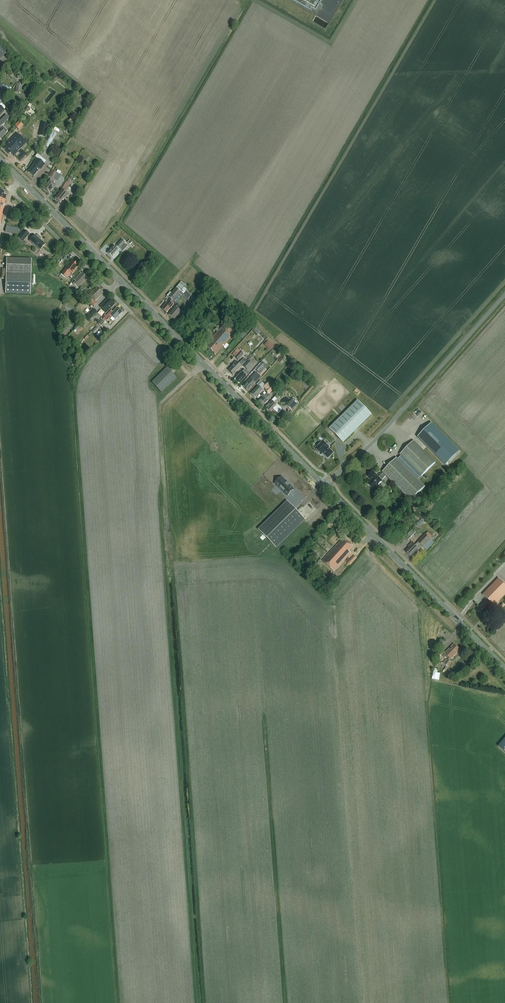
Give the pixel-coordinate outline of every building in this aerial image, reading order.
[(0,85),(0,104),(11,91),(1,83),(0,85)] [(8,131),(2,126),(10,118),(6,115),(0,121),(0,127),(1,128),(0,129),(0,139),(8,131)] [(19,130),(23,125),(18,122),(15,126),(19,130)] [(26,143),(16,133),(7,143),(8,144),(3,149),(9,154),(10,153),(14,156),(26,143)] [(53,140),(48,137),(43,145),(48,148),(53,140)] [(22,160),(27,153),(23,150),(18,156),(22,160)] [(33,176),(39,169),(40,167),(41,168),(44,165),(38,159),(34,164),(35,165),(29,173),(33,176)] [(54,178),(58,180),(61,176),(52,170),(48,176),(53,179),(54,178)] [(51,179),(50,181),(43,188),(49,193),(52,190),(56,186),(53,183),(54,182),(51,179)] [(70,185),(66,182),(61,189),(62,190),(55,199),(60,204),(64,198),(65,199),(68,195),(65,192),(70,185)] [(19,229),(6,226),(5,232),(18,235),(19,229)] [(29,235),(25,231),(18,238),(23,242),(29,235)] [(35,235),(29,241),(40,250),(45,244),(35,235)] [(107,254),(112,258),(120,249),(123,252),(127,247),(124,244),(126,243),(122,240),(115,247),(114,246),(107,254)] [(31,259),(6,259),(6,274),(5,294),(30,295),(30,275),(31,259)] [(78,267),(71,261),(61,275),(66,279),(70,273),(72,275),(78,267)] [(61,265),(57,262),(52,268),(56,271),(61,265)] [(83,281),(87,277),(83,274),(82,275),(81,274),(74,281),(76,282),(73,284),(77,288),(84,281),(83,281)] [(179,285),(171,294),(170,293),(167,296),(170,300),(162,309),(166,313),(173,306),(171,304),(173,302),(176,304),(179,301),(187,291),(179,285)] [(94,290),(93,289),(88,295),(92,300),(89,303),(94,307),(97,304),(95,302),(103,293),(97,288),(94,290)] [(191,294),(187,291),(181,298),(186,301),(191,294)] [(100,307),(106,313),(114,305),(113,303),(113,302),(111,300),(110,300),(108,299),(100,307)] [(178,304),(175,307),(168,315),(174,320),(181,312),(184,309),(178,304)] [(122,313),(117,308),(112,313),(111,311),(102,320),(103,320),(99,325),(102,328),(107,324),(106,323),(111,317),(115,320),(122,313)] [(88,322),(97,313),(93,309),(84,319),(88,322)] [(205,347),(215,356),(232,337),(221,328),(208,342),(209,343),(205,347)] [(238,360),(243,354),(240,352),(235,357),(238,360)] [(233,375),(241,367),(244,363),(242,361),(238,364),(236,362),(233,365),(233,366),(228,371),(233,375)] [(252,365),(249,361),(243,366),(247,370),(252,365)] [(264,366),(261,364),(255,370),(258,372),(264,366)] [(176,378),(166,368),(151,383),(161,393),(176,378)] [(244,370),(242,372),(234,380),(239,385),(246,376),(248,374),(245,370),(244,370)] [(255,383),(252,380),(251,379),(243,387),(247,391),(255,383)] [(269,385),(270,386),(266,390),(265,391),(267,394),(258,403),(262,408),(270,400),(268,398),(270,396),(269,395),(274,390),(273,388),(276,385),(273,381),(269,385)] [(263,389),(259,385),(250,394),(255,399),(262,391),(261,390),(263,389)] [(277,400),(275,398),(264,409),(268,414),(272,409),(278,415),(283,410),(277,405),(276,406),(274,404),(277,400)] [(291,410),(297,403),(293,399),(286,406),(291,410)] [(358,401),(329,429),(343,443),(372,415),(358,401)] [(432,423),(417,438),(446,466),(460,452),(432,423)] [(323,453),(328,459),(333,453),(328,448),(329,447),(323,441),(315,449),(316,451),(316,452),(318,454),(319,454),(321,455),(323,453)] [(413,442),(400,455),(422,477),(435,463),(413,442)] [(382,481),(386,476),(411,501),(425,487),(397,458),(382,473),(383,473),(378,477),(372,471),(367,476),(372,481),(368,484),(373,489),(377,486),(382,481)] [(282,477),(275,484),(287,496),(294,490),(290,486),(290,485),(288,482),(287,483),(282,477)] [(305,520),(287,502),(258,530),(276,549),(305,520)] [(423,547),(430,540),(430,539),(425,534),(418,543),(415,546),(413,544),(405,552),(410,556),(411,556),(413,558),(418,552),(416,550),(421,545),(423,547)] [(346,540),(345,541),(343,539),(337,546),(337,545),(322,561),(334,572),(351,553),(348,551),(353,546),(346,540)] [(350,566),(357,558),(354,556),(347,563),(350,566)] [(320,570),(315,566),(311,571),(316,575),(320,570)] [(494,606),(504,595),(504,585),(499,579),(483,595),(494,606)] [(483,617),(492,608),(485,601),(481,605),(482,605),(477,611),(483,617)] [(453,646),(442,656),(445,658),(447,656),(451,660),(459,652),(457,650),(458,649),(455,645),(454,647),(453,646)] [(447,660),(446,659),(443,663),(448,668),(452,663),(448,660),(447,660)] [(453,672),(446,668),(443,672),(449,677),(453,672)] [(440,674),(433,673),(432,680),(439,681),(440,674)]
